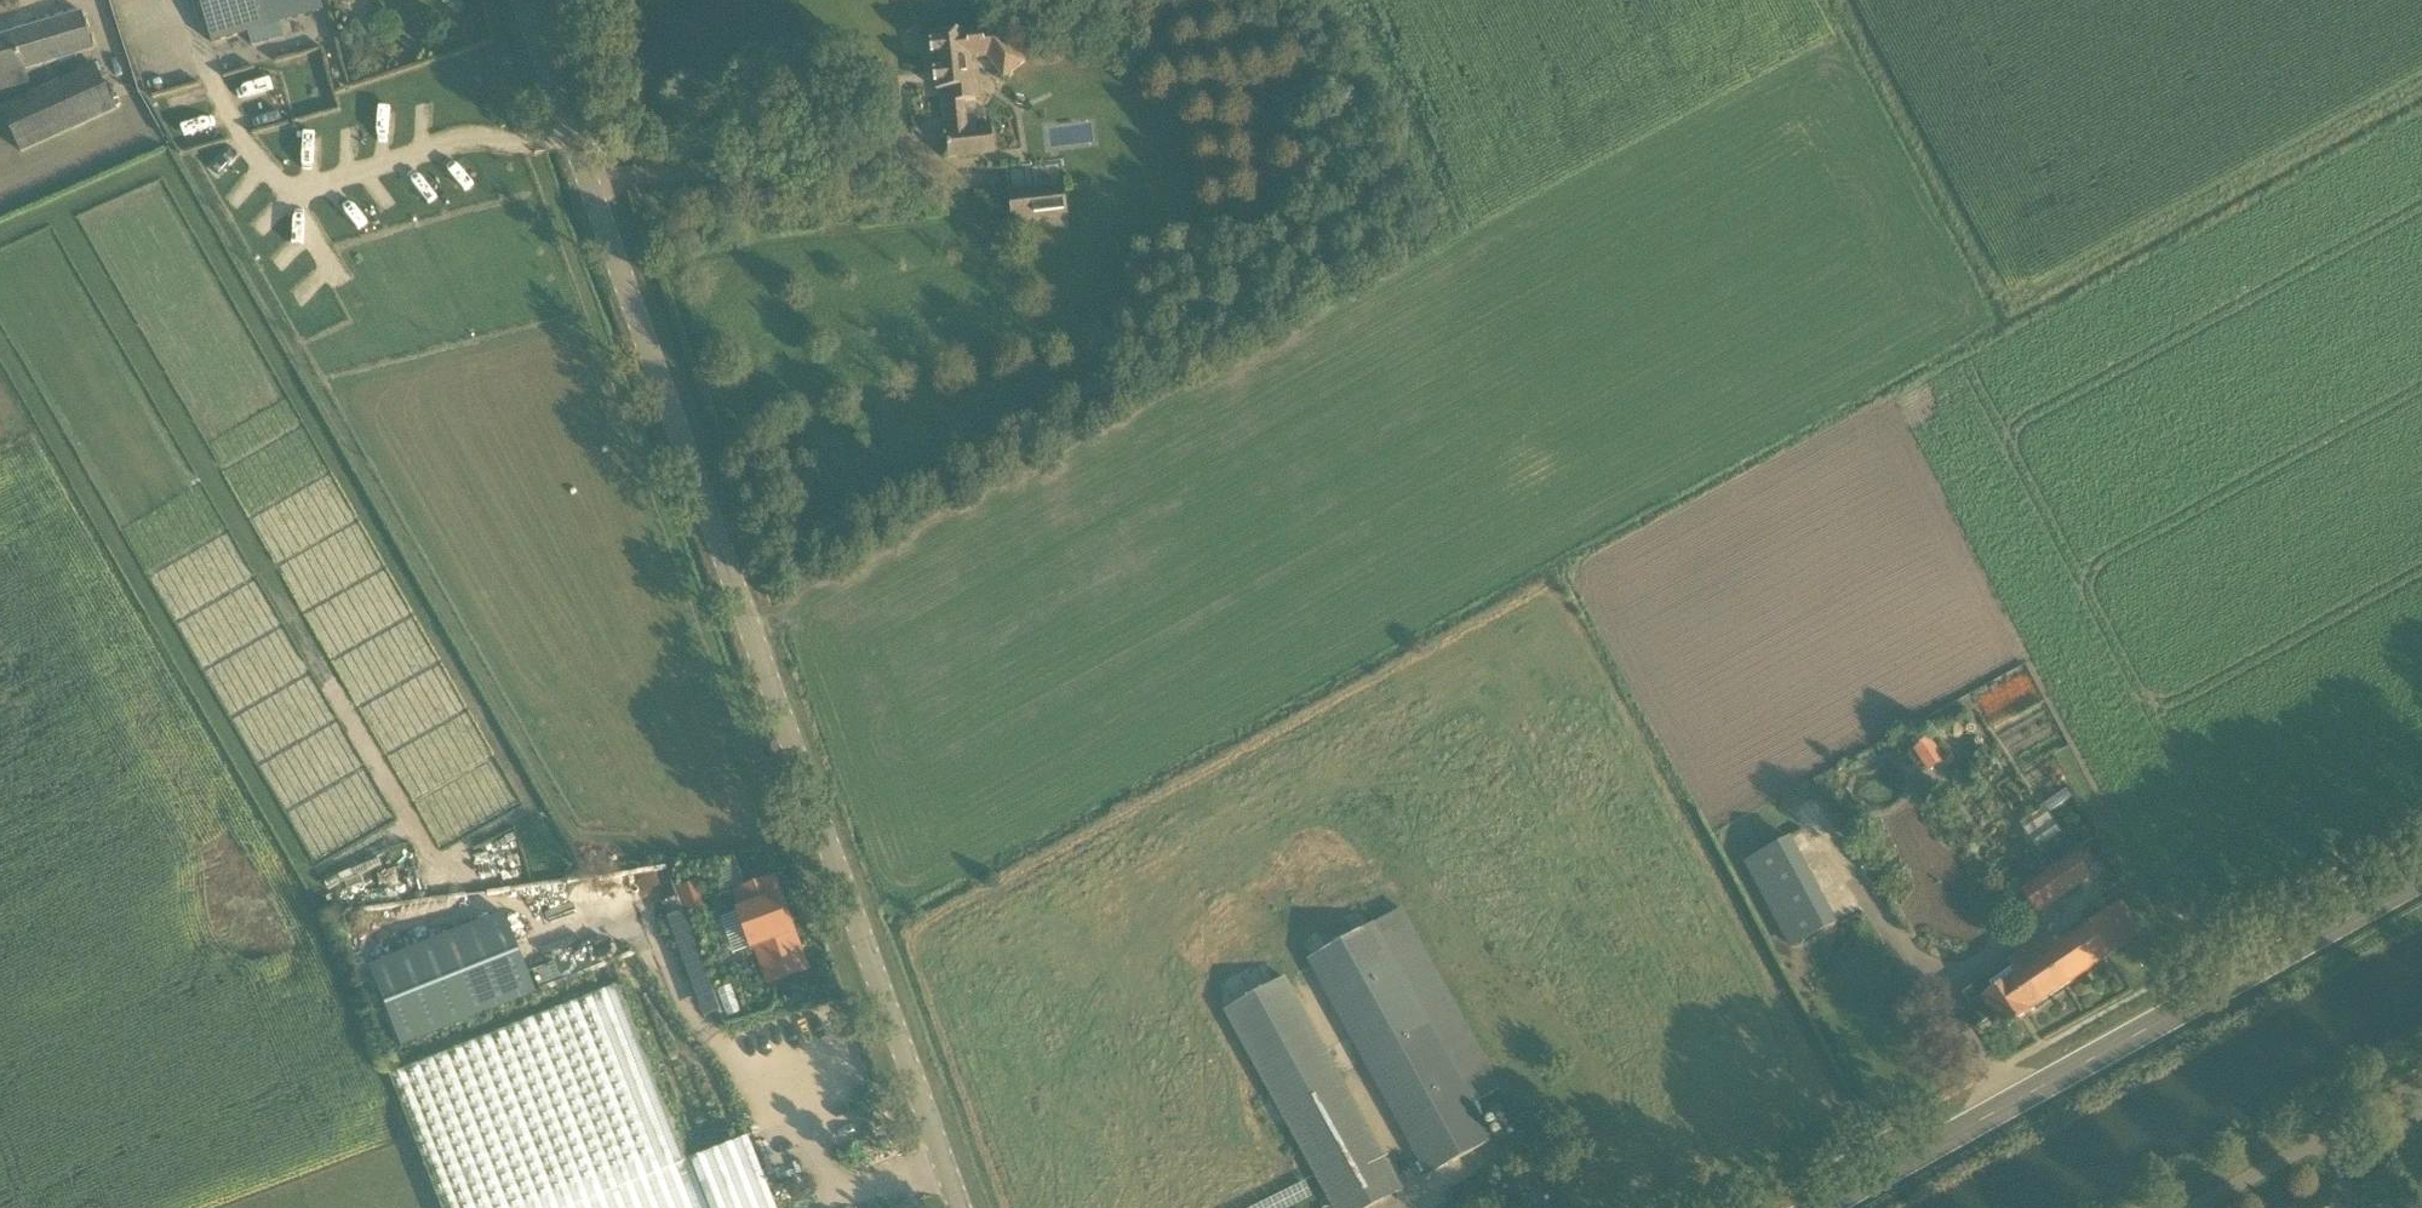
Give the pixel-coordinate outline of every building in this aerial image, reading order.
[(212,43),(324,11),(321,0),(200,0),(212,43)] [(94,51),(83,14),(0,37),(0,92),(29,85),(25,70),(94,51)] [(1005,78),(1027,62),(1002,28),(964,32),(964,31),(931,35),(931,40),(930,40),(930,42),(931,42),(932,52),(932,54),(933,54),(935,70),(934,70),(934,72),(935,72),(936,82),(935,82),(935,84),(936,84),(937,90),(942,90),(947,133),(967,131),(964,102),(978,100),(974,67),(978,58),(990,56),(1005,78)] [(22,152),(116,109),(95,65),(2,109),(22,152)] [(967,131),(947,133),(949,157),(995,152),(993,128),(981,129),(967,131)] [(1067,207),(1065,187),(1009,194),(1012,221),(1050,216),(1049,209),(1067,207)] [(1946,760),(1932,737),(1914,749),(1928,772),(1946,760)] [(2035,851),(2060,835),(2042,806),(2017,821),(2035,851)] [(1745,864),(1780,928),(1792,949),(1835,926),(1823,905),(1789,841),(1745,864)] [(2091,879),(2074,854),(2019,890),(2036,915),(2091,879)] [(735,862),(717,869),(725,892),(744,885),(735,862)] [(773,880),(737,893),(743,911),(720,921),(733,956),(756,946),(769,983),(806,969),(792,931),(787,933),(776,901),(780,899),(773,880)] [(699,882),(678,889),(687,913),(707,905),(699,882)] [(2016,974),(1993,989),(1986,978),(1963,994),(1982,1023),(1993,1016),(2003,1031),(2030,1012),(2029,1010),(2141,934),(2121,904),(2056,947),(2048,935),(2008,962),(2016,974)] [(1400,909),(1309,959),(1429,1176),(1492,1141),(1471,1105),(1500,1089),(1400,909)] [(497,914),(362,966),(394,1047),(528,994),(497,914)] [(1332,1207),(1375,1207),(1403,1193),(1285,979),(1224,1013),(1332,1207)] [(729,984),(714,989),(723,1017),(738,1012),(729,984)] [(689,1161),(619,985),(393,1076),(446,1207),(776,1207),(749,1138),(689,1161)] [(2328,1189),(2292,1207),(2339,1207),(2328,1189)]
